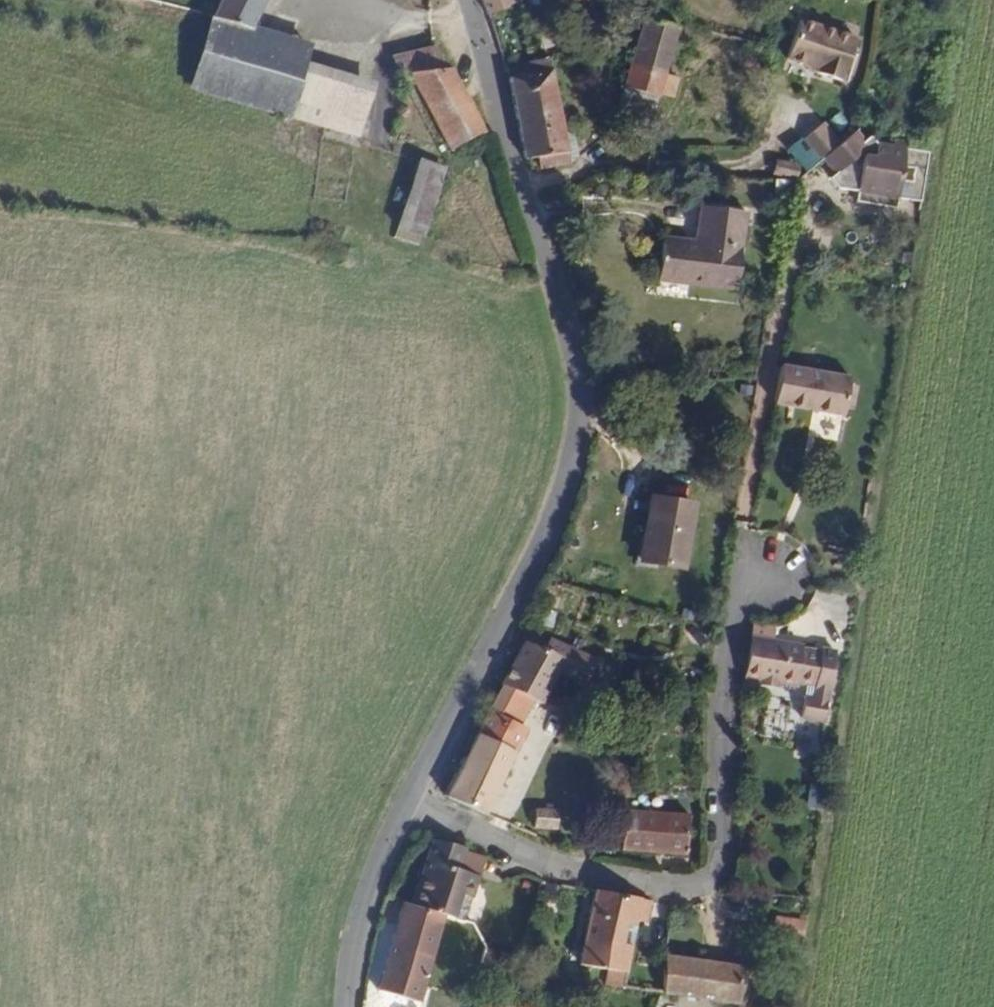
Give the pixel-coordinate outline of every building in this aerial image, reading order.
[(272,0),(222,0),(209,36),(255,49),(272,0)] [(656,0),(635,0),(612,3),(615,26),(658,20),(656,0)] [(860,34),(802,14),(789,51),(819,63),(818,67),(845,77),(860,34)] [(657,156),(695,30),(658,23),(620,146),(657,156)] [(366,101),(297,80),(302,63),(255,49),(209,36),(203,35),(184,108),(351,157),(366,101)] [(449,73),(440,53),(410,66),(421,87),(449,73)] [(482,145),(449,73),(421,87),(453,161),(482,145)] [(583,166),(555,84),(521,96),(550,180),(583,166)] [(843,133),(829,107),(804,120),(819,147),(843,133)] [(814,171),(853,142),(847,131),(843,133),(819,147),(806,154),(814,171)] [(915,207),(924,160),(896,158),(897,150),(884,146),(882,154),(870,151),(861,138),(853,142),(814,171),(807,176),(817,189),(862,196),(859,207),(891,212),(894,202),(915,207)] [(789,165),(786,151),(766,154),(768,168),(789,165)] [(433,250),(441,182),(414,176),(405,247),(433,250)] [(739,291),(749,211),(697,205),(693,240),(663,236),(657,282),(739,291)] [(846,416),(853,374),(783,363),(776,404),(846,416)] [(657,501),(646,565),(688,572),(699,508),(657,501)] [(834,725),(847,651),(834,649),(829,654),(817,654),(813,647),(782,644),(783,617),(771,621),(764,623),(760,628),(756,683),(772,683),(778,690),(811,692),(812,688),(828,689),(827,702),(821,702),(818,725),(834,725)] [(588,683),(597,661),(552,639),(545,650),(563,659),(557,670),(588,683)] [(557,670),(563,659),(545,650),(531,643),(509,686),(540,701),(557,670)] [(479,821),(540,701),(509,686),(506,684),(446,802),(479,821)] [(806,785),(803,806),(817,807),(819,786),(806,785)] [(686,867),(693,828),(621,817),(613,855),(686,867)] [(550,846),(553,824),(525,820),(521,840),(550,846)] [(444,916),(463,857),(433,848),(423,852),(407,905),(444,916)] [(621,996),(633,930),(645,932),(649,911),(588,902),(577,975),(598,980),(596,994),(621,996)] [(422,999),(444,916),(407,905),(385,990),(422,999)] [(750,974),(669,963),(662,1003),(692,1006),(746,1006),(750,974)]
